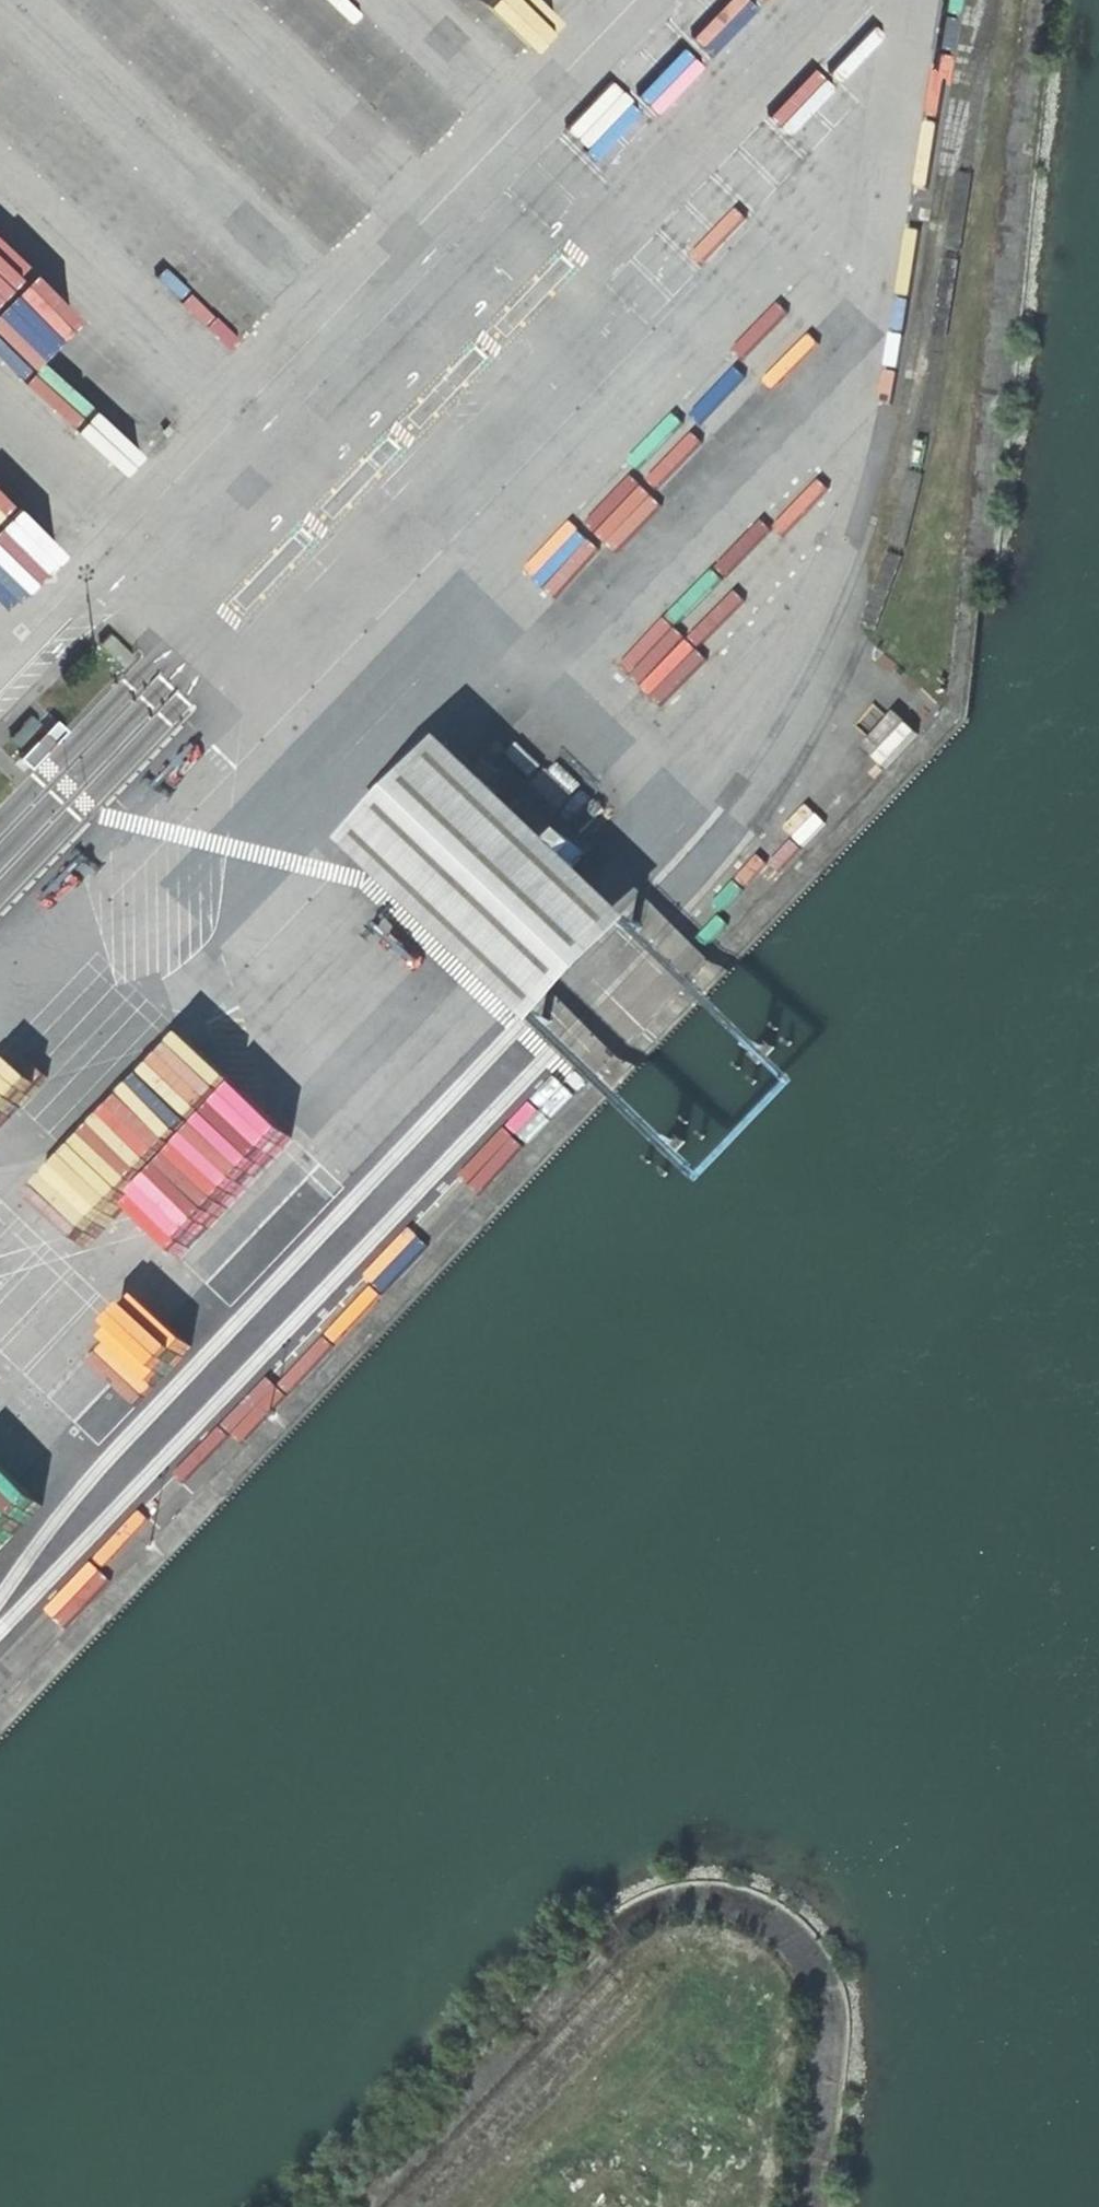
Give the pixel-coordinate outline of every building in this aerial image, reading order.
[(621,77),(646,98),(665,75),(640,54),(621,77)] [(58,335),(21,373),(67,418),(104,380),(58,335)] [(94,643),(118,665),(128,654),(104,632),(94,643)] [(447,751),(351,853),(528,1019),(543,1033),(546,1029),(634,934),(638,929),(626,918),(447,751)] [(652,943),(638,929),(634,934),(648,947),(797,1087),(708,1182),(560,1041),(546,1029),(543,1033),(556,1046),(708,1190),(804,1087),(652,943)] [(175,1202),(123,1243),(183,1317),(234,1276),(175,1202)] [(160,1352),(90,1285),(61,1315),(3,1260),(0,1264),(0,1350),(84,1430),(160,1352)] [(27,1491),(0,1466),(0,1520),(27,1491)]
